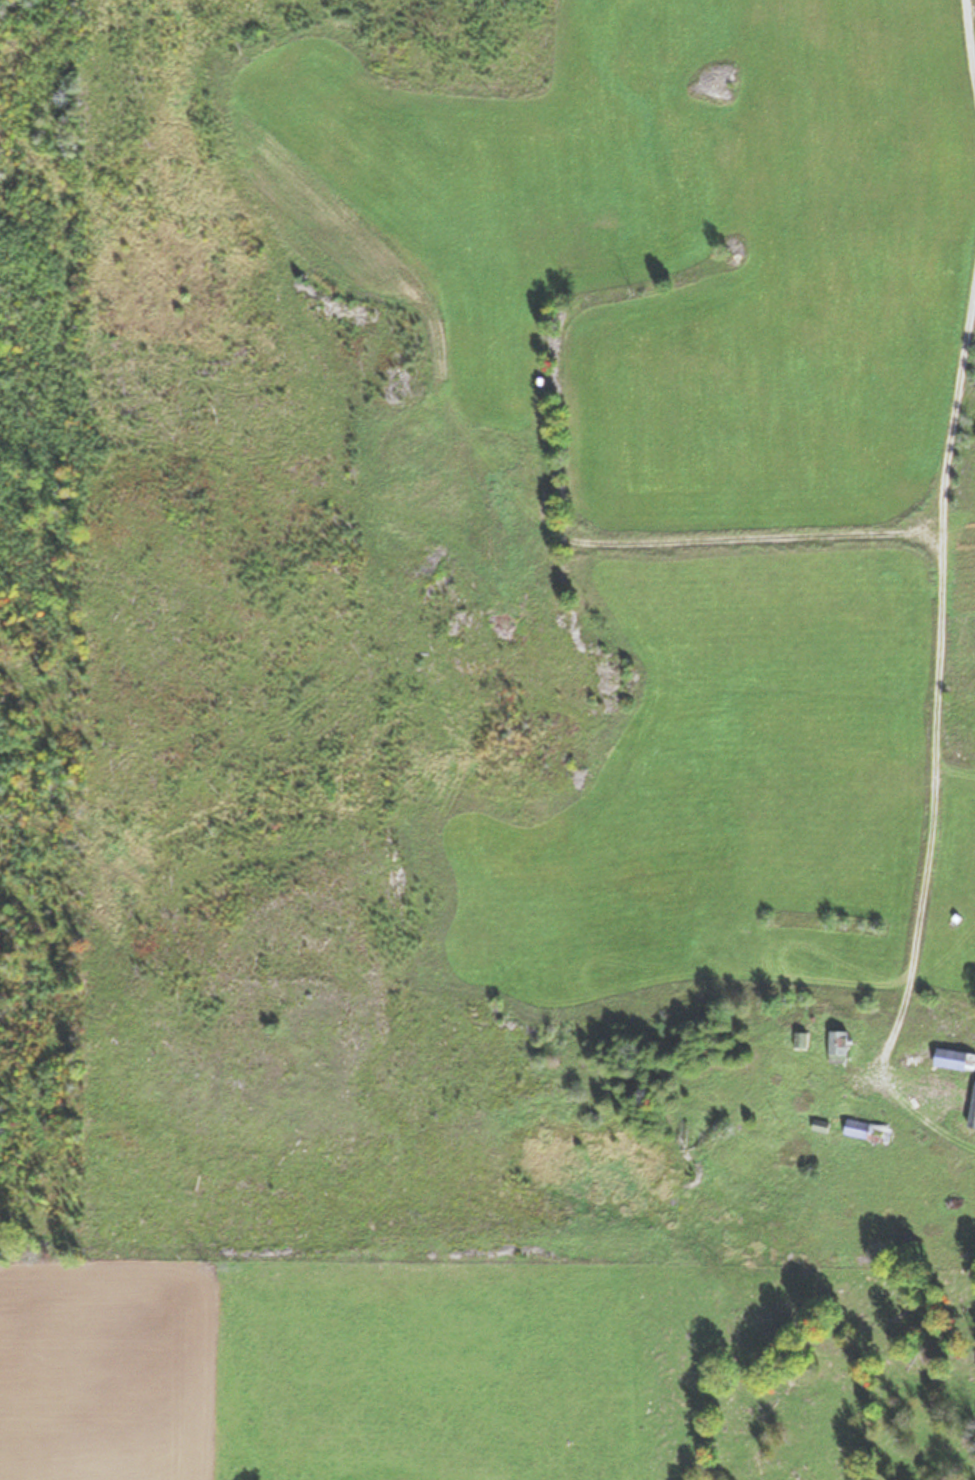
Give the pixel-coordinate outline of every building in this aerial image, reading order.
[(852,1031),(833,1031),(833,1065),(852,1065),(852,1031)] [(974,1072),(974,1054),(942,1048),(939,1066),(974,1072)] [(892,1145),(895,1128),(847,1119),(844,1136),(892,1145)] [(831,1135),(833,1123),(816,1121),(814,1132),(831,1135)]
